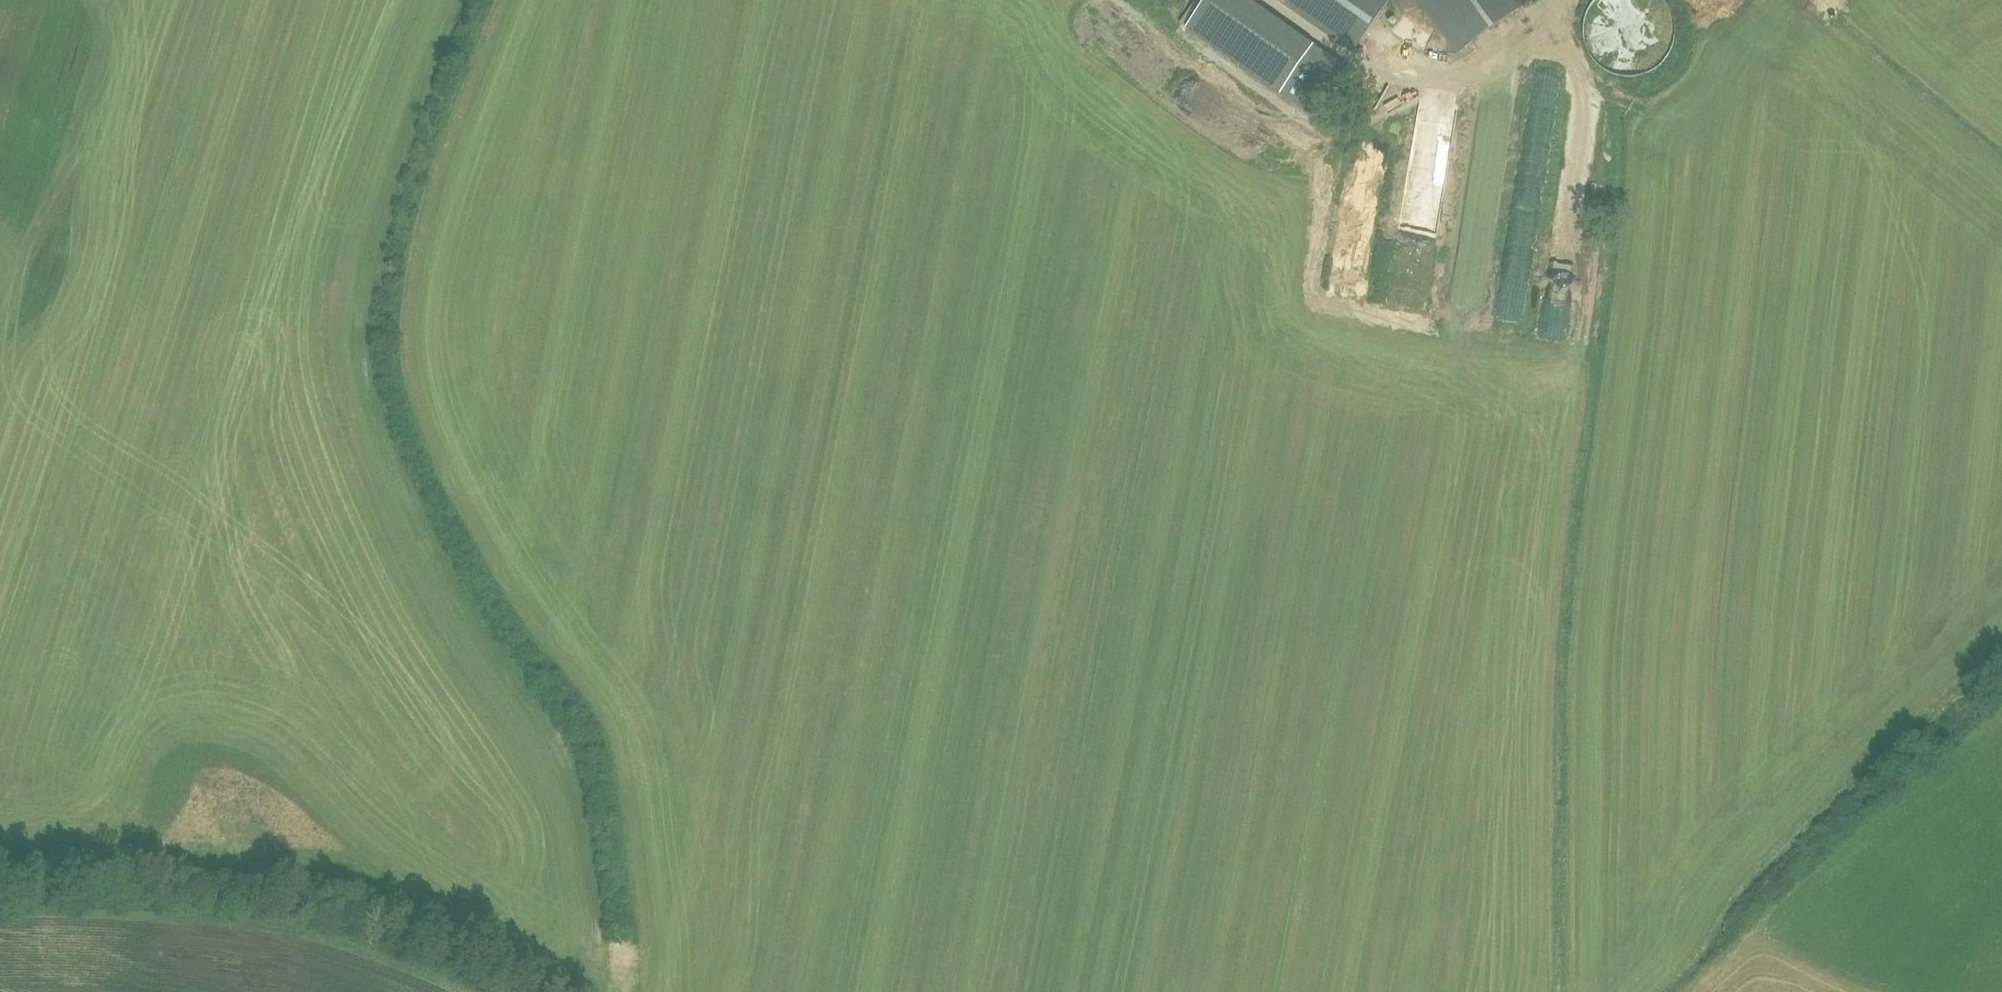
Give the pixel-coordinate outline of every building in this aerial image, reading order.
[(1263,10),(1249,0),(1206,0),(1186,29),(1229,60),(1323,123),(1357,74),(1263,10)] [(1390,0),(1288,0),(1357,48),(1390,0)] [(1527,3),(1524,0),(1419,0),(1457,53),(1527,3)]
